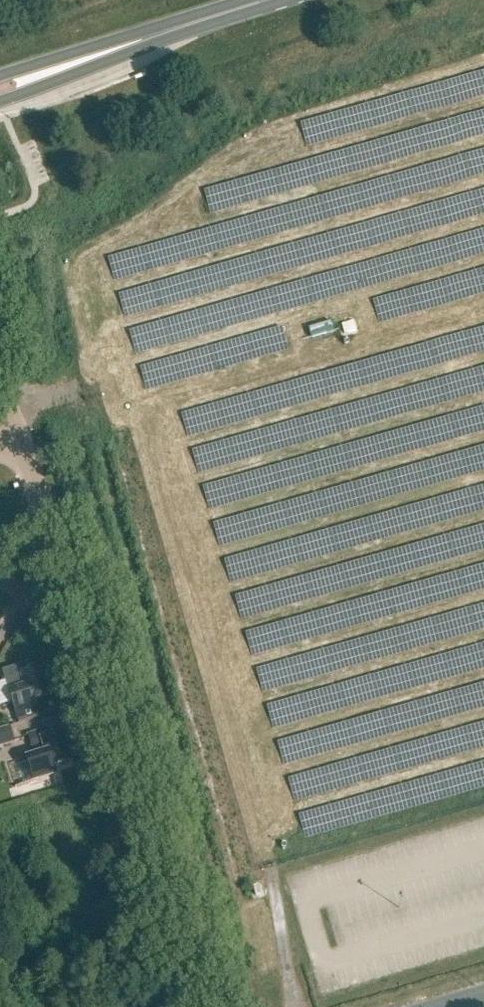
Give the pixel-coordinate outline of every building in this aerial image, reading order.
[(19,724),(41,717),(37,702),(51,697),(42,667),(28,671),(26,664),(2,672),(16,714),(19,724)] [(0,729),(0,747),(15,742),(10,726),(0,729)] [(42,744),(45,753),(26,759),(33,781),(56,774),(54,768),(72,763),(62,732),(48,737),(45,727),(26,733),(31,748),(42,744)]
